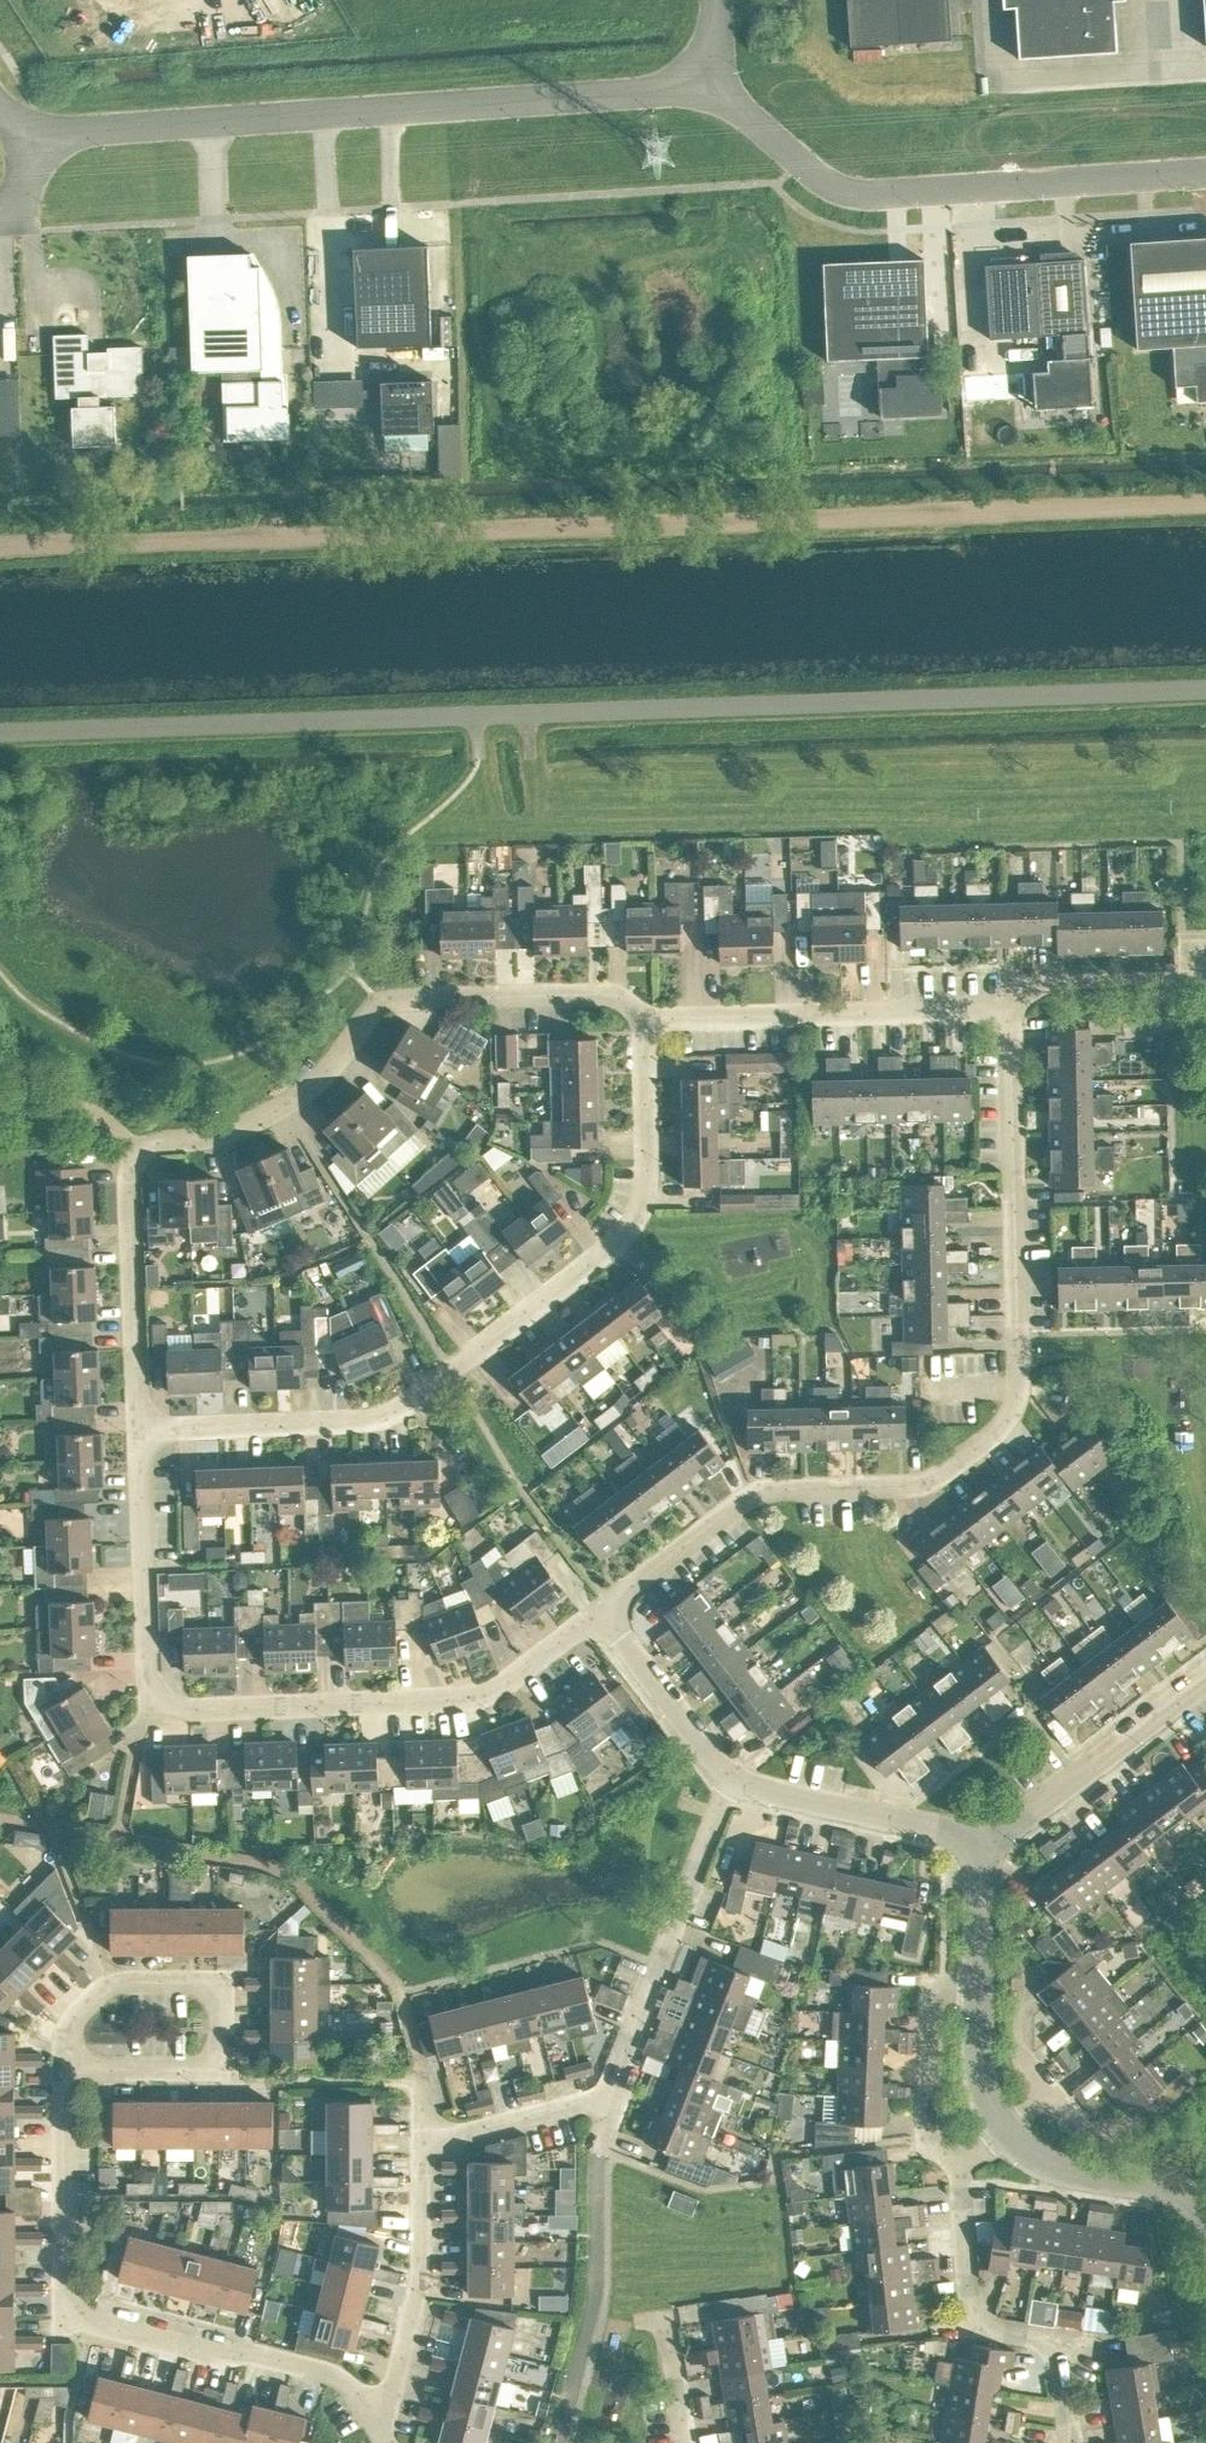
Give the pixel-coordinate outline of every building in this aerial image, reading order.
[(850,47),(951,41),(948,0),(847,0),(850,47)] [(1003,9),(1015,9),(1018,60),(1117,53),(1114,2),(1126,1),(1126,0),(1002,0),(1003,9)] [(1174,365),(1205,363),(1205,238),(1130,243),(1137,350),(1173,347),(1174,365)] [(428,247),(353,250),(357,348),(431,346),(428,247)] [(262,370),(262,381),(282,380),(280,321),(280,316),(279,311),(278,306),(277,302),(276,298),(274,294),(272,288),(270,283),(268,280),(261,267),(251,267),(251,254),(188,256),(192,373),(262,370)] [(1034,262),(1039,336),(1063,334),(1065,358),(1047,359),(1048,371),(1032,371),(1034,403),(1056,402),(1056,408),(1077,407),(1076,401),(1092,400),(1091,367),(1095,367),(1092,323),(1088,323),(1083,259),(1034,262)] [(922,366),(922,357),(928,357),(930,357),(931,356),(932,355),(933,354),(934,353),(934,351),(934,336),(927,336),(924,260),(823,264),(827,361),(877,359),(880,417),(881,417),(881,416),(940,414),(938,365),(922,366)] [(79,407),(72,408),(73,447),(116,445),(115,406),(100,407),(99,397),(143,395),(142,347),(107,348),(107,352),(88,353),(88,334),(54,336),(56,398),(79,398),(79,407)] [(1174,365),(1175,387),(1196,386),(1197,403),(1200,403),(1201,407),(1205,407),(1205,363),(1174,365)] [(826,405),(836,404),(837,415),(850,415),(849,406),(863,405),(862,387),(849,387),(848,375),(824,376),(826,405)] [(282,380),(262,381),(222,383),(224,433),(228,433),(228,441),(291,438),(290,419),(289,419),(288,407),(283,407),(282,380)] [(339,408),(338,381),(314,382),(315,409),(339,408)] [(434,434),(432,381),(381,383),(383,436),(385,435),(386,452),(428,450),(427,434),(434,434)] [(459,431),(440,432),(442,475),(461,475),(459,431)] [(836,858),(822,858),(822,867),(836,866),(836,858)] [(527,869),(527,862),(513,862),(514,875),(521,875),(527,869)] [(573,905),(560,905),(561,954),(588,953),(587,917),(602,916),(600,864),(585,864),(586,894),(573,894),(573,905)] [(882,873),(873,873),(873,883),(882,883),(882,873)] [(1005,945),(1031,944),(1030,881),(1017,882),(1018,898),(1021,898),(1022,902),(1004,903),(1005,945)] [(1031,944),(1057,944),(1056,913),(1057,913),(1057,902),(1039,902),(1038,897),(1042,897),(1042,881),(1030,881),(1031,944)] [(665,903),(652,903),(654,951),(680,951),(680,915),(694,914),(693,882),(665,883),(665,903)] [(979,946),(1005,945),(1004,903),(987,903),(986,898),(990,898),(990,882),(977,883),(979,946)] [(654,951),(652,903),(626,904),(626,883),(611,884),(611,916),(626,916),(627,952),(654,951)] [(899,883),(887,884),(888,899),(900,898),(899,883)] [(953,946),(979,946),(977,883),(965,883),(966,899),(969,899),(969,904),(952,904),(953,946)] [(900,948),(927,947),(925,884),(913,884),(913,900),(917,900),(917,905),(899,906),(900,948)] [(927,947),(953,946),(952,904),(934,905),(934,900),(938,900),(937,884),(925,884),(927,947)] [(747,963),(745,914),(732,915),(731,885),(703,885),(704,928),(719,927),(720,963),(747,963)] [(481,907),(467,907),(468,956),(495,955),(494,919),(509,919),(508,886),(493,887),(493,896),(481,896),(481,907)] [(561,954),(560,905),(533,906),(533,886),(518,886),(519,918),(533,918),(534,954),(561,954)] [(468,956),(467,907),(454,908),(454,887),(425,888),(426,921),(441,920),(442,956),(468,956)] [(1126,911),(1109,912),(1110,954),(1136,953),(1134,890),(1122,891),(1122,907),(1126,906),(1126,911)] [(1147,890),(1134,890),(1136,953),(1162,953),(1162,910),(1143,911),(1143,906),(1147,906),(1147,890)] [(879,891),(837,892),(838,960),(866,960),(865,924),(880,923),(879,891)] [(1094,891),(1082,892),(1084,955),(1110,954),(1109,912),(1091,912),(1091,907),(1095,907),(1094,891)] [(838,960),(837,892),(796,893),(797,925),(812,925),(812,961),(838,960)] [(1057,944),(1057,955),(1084,955),(1082,892),(1070,892),(1070,908),(1074,908),(1074,913),(1057,913),(1056,913),(1057,944)] [(745,903),(745,914),(747,963),(774,962),(773,926),(787,926),(786,893),(771,893),(772,902),(745,903)] [(409,1026),(395,1049),(434,1074),(442,1060),(457,1070),(463,1060),(471,1065),(479,1052),(440,1028),(432,1040),(409,1026)] [(1047,1028),(1048,1055),(1111,1053),(1110,1041),(1094,1042),(1095,1046),(1090,1046),(1089,1027),(1047,1028)] [(516,1034),(512,1034),(496,1034),(497,1067),(517,1066),(516,1034)] [(533,1067),(549,1066),(563,1066),(563,1065),(596,1064),(595,1039),(549,1040),(550,1055),(533,1055),(533,1067)] [(434,1074),(395,1049),(381,1072),(404,1086),(396,1099),(401,1102),(435,1123),(443,1110),(435,1105),(449,1083),(434,1074)] [(725,1054),(726,1073),(790,1071),(790,1053),(725,1054)] [(1048,1055),(1048,1081),(1091,1080),(1090,1062),(1095,1062),(1095,1066),(1111,1066),(1111,1053),(1048,1055)] [(930,1078),(917,1078),(918,1120),(944,1120),(942,1054),(930,1055),(930,1078)] [(954,1054),(942,1054),(944,1120),(970,1119),(969,1077),(955,1077),(954,1054)] [(902,1055),(890,1056),(892,1121),(918,1120),(917,1078),(903,1079),(902,1055)] [(878,1079),(864,1080),(865,1122),(892,1121),(890,1056),(878,1056),(878,1079)] [(839,1122),(838,1057),(826,1057),(826,1080),(811,1081),(813,1123),(839,1122)] [(850,1057),(838,1057),(839,1122),(865,1122),(864,1080),(851,1080),(850,1057)] [(550,1077),(550,1095),(603,1093),(602,1073),(596,1073),(596,1064),(563,1065),(563,1066),(549,1066),(550,1077)] [(682,1079),(683,1104),(716,1104),(716,1105),(729,1104),(743,1104),(743,1093),(729,1094),(728,1078),(682,1079)] [(1048,1081),(1049,1107),(1112,1106),(1112,1093),(1096,1094),(1096,1098),(1091,1098),(1091,1080),(1048,1081)] [(498,1081),(498,1096),(510,1096),(510,1081),(498,1081)] [(364,1091),(344,1110),(387,1157),(418,1129),(398,1106),(393,1102),(383,1112),(364,1091)] [(550,1095),(551,1120),(564,1120),(564,1121),(597,1120),(597,1111),(603,1111),(603,1093),(550,1095)] [(510,1096),(498,1096),(498,1107),(510,1106),(510,1096)] [(677,1113),(678,1132),(717,1131),(716,1115),(729,1115),(729,1104),(716,1105),(716,1104),(683,1104),(683,1113),(677,1113)] [(1049,1107),(1050,1133),(1092,1132),(1091,1114),(1096,1114),(1096,1118),(1112,1118),(1112,1106),(1049,1107)] [(1133,1117),(1143,1117),(1143,1106),(1133,1107),(1133,1117)] [(387,1157),(344,1110),(325,1128),(343,1148),(331,1158),(356,1185),(376,1167),(377,1169),(389,1159),(387,1157)] [(496,1113),(496,1122),(508,1122),(508,1113),(496,1113)] [(780,1117),(780,1130),(792,1130),(792,1117),(780,1117)] [(564,1120),(551,1120),(551,1121),(544,1121),(544,1135),(531,1135),(531,1157),(536,1161),(566,1161),(565,1146),(598,1145),(597,1120),(564,1121),(564,1120)] [(792,1130),(780,1130),(780,1142),(792,1142),(792,1130)] [(684,1151),(684,1160),(717,1159),(717,1158),(730,1158),(730,1148),(717,1148),(717,1131),(678,1132),(678,1151),(684,1151)] [(1050,1133),(1050,1159),(1113,1158),(1113,1145),(1097,1146),(1097,1150),(1092,1150),(1092,1132),(1050,1133)] [(466,1137),(460,1144),(470,1152),(476,1145),(466,1137)] [(500,1142),(486,1148),(492,1163),(506,1157),(500,1142)] [(288,1147),(263,1158),(281,1200),(295,1194),(302,1210),(326,1200),(312,1166),(298,1172),(288,1147)] [(446,1174),(462,1160),(453,1150),(437,1164),(446,1174)] [(281,1200),(263,1158),(238,1168),(248,1193),(235,1199),(249,1232),(273,1222),(272,1219),(287,1213),(281,1200)] [(717,1159),(684,1160),(685,1185),(731,1184),(730,1158),(717,1158),(717,1159)] [(1113,1158),(1050,1159),(1051,1186),(1093,1185),(1093,1167),(1098,1166),(1098,1170),(1114,1170),(1113,1158)] [(601,1165),(582,1166),(582,1184),(601,1184),(601,1165)] [(48,1184),(49,1213),(93,1211),(91,1182),(86,1182),(85,1166),(37,1169),(38,1184),(48,1184)] [(582,1185),(582,1184),(582,1168),(565,1169),(565,1174),(582,1185)] [(544,1198),(523,1214),(549,1248),(570,1231),(550,1205),(562,1196),(542,1171),(536,1170),(528,1177),(544,1198)] [(426,1173),(412,1185),(420,1194),(434,1183),(426,1173)] [(190,1224),(191,1242),(217,1241),(217,1246),(233,1245),(231,1203),(216,1204),(215,1177),(188,1178),(190,1224)] [(175,1225),(190,1224),(188,1178),(161,1179),(162,1206),(147,1207),(149,1244),(175,1242),(175,1225)] [(437,1191),(457,1218),(468,1210),(447,1183),(437,1191)] [(900,1184),(901,1211),(967,1209),(966,1197),(943,1198),(943,1183),(900,1184)] [(720,1195),(720,1210),(754,1210),(754,1208),(754,1194),(720,1195)] [(767,1194),(754,1194),(754,1208),(754,1210),(767,1210),(767,1208),(767,1194)] [(486,1209),(474,1218),(496,1247),(508,1238),(528,1264),(549,1248),(523,1214),(502,1230),(486,1209)] [(901,1211),(902,1237),(944,1236),(944,1222),(967,1221),(967,1209),(901,1211)] [(45,1237),(46,1254),(89,1252),(88,1236),(94,1236),(93,1211),(49,1213),(50,1237),(45,1237)] [(479,1248),(458,1264),(484,1298),(505,1281),(485,1255),(496,1247),(474,1218),(462,1227),(479,1248)] [(406,1239),(396,1227),(384,1237),(393,1249),(406,1239)] [(902,1237),(902,1263),(968,1261),(968,1249),(944,1250),(944,1236),(902,1237)] [(1180,1264),(1162,1264),(1163,1307),(1189,1306),(1188,1243),(1176,1243),(1176,1259),(1180,1259),(1180,1264)] [(1197,1264),(1197,1259),(1200,1259),(1200,1243),(1188,1243),(1189,1306),(1205,1306),(1205,1263),(1197,1264)] [(1128,1265),(1110,1266),(1111,1308),(1137,1307),(1136,1244),(1123,1245),(1124,1261),(1128,1260),(1128,1265)] [(1148,1244),(1136,1244),(1137,1307),(1163,1307),(1162,1264),(1145,1265),(1144,1260),(1148,1260),(1148,1244)] [(1096,1245),(1084,1246),(1085,1309),(1111,1308),(1110,1266),(1092,1266),(1092,1261),(1096,1261),(1096,1245)] [(1085,1309),(1084,1246),(1071,1246),(1072,1262),(1076,1262),(1076,1267),(1057,1267),(1058,1309),(1085,1309)] [(484,1298),(458,1264),(445,1247),(413,1273),(431,1297),(443,1288),(463,1314),(484,1298)] [(286,1256),(292,1270),(305,1264),(299,1250),(286,1256)] [(52,1267),(53,1294),(96,1292),(95,1265),(89,1265),(89,1252),(46,1254),(46,1267),(52,1267)] [(362,1252),(348,1259),(354,1271),(368,1265),(362,1252)] [(902,1263),(903,1289),(945,1288),(945,1274),(968,1274),(968,1261),(902,1263)] [(638,1278),(618,1294),(638,1320),(637,1321),(646,1331),(657,1346),(668,1337),(656,1323),(666,1315),(638,1278)] [(296,1295),(296,1285),(284,1285),(284,1294),(296,1295)] [(903,1289),(904,1315),(969,1314),(969,1301),(946,1302),(945,1288),(903,1289)] [(373,1304),(349,1314),(373,1371),(397,1360),(384,1330),(398,1324),(383,1291),(369,1297),(373,1304)] [(48,1322),(49,1335),(49,1336),(92,1334),(91,1319),(97,1319),(96,1292),(53,1294),(38,1294),(39,1318),(43,1322),(48,1322)] [(663,1302),(688,1335),(699,1326),(674,1293),(663,1302)] [(607,1294),(591,1307),(615,1338),(629,1327),(637,1338),(646,1331),(637,1321),(638,1320),(618,1294),(611,1299),(607,1294)] [(9,1301),(0,1301),(0,1314),(10,1313),(9,1301)] [(615,1338),(591,1307),(577,1318),(581,1322),(574,1328),(594,1354),(615,1338)] [(331,1316),(315,1316),(317,1353),(335,1352),(349,1382),(373,1371),(349,1314),(346,1309),(331,1316)] [(969,1314),(904,1315),(905,1342),(892,1342),(892,1355),(933,1354),(932,1341),(947,1341),(946,1326),(970,1326),(969,1314)] [(281,1345),(276,1345),(278,1387),(305,1386),(303,1353),(317,1353),(315,1316),(301,1317),(302,1330),(280,1331),(281,1345)] [(249,1319),(234,1320),(236,1356),(250,1355),(251,1388),(278,1387),(276,1345),(270,1345),(249,1324),(249,1319)] [(196,1348),(194,1348),(196,1390),(223,1389),(221,1357),(236,1356),(234,1320),(219,1320),(220,1334),(195,1335),(196,1348)] [(196,1390),(194,1348),(168,1349),(167,1322),(152,1323),(153,1359),(168,1359),(169,1392),(196,1390)] [(563,1328),(548,1340),(583,1385),(605,1368),(594,1354),(574,1328),(567,1333),(563,1328)] [(694,1340),(705,1354),(714,1347),(703,1333),(694,1340)] [(55,1351),(56,1379),(99,1377),(98,1349),(93,1349),(92,1334),(49,1336),(49,1335),(39,1336),(40,1351),(55,1351)] [(847,1354),(837,1335),(826,1335),(827,1354),(847,1354)] [(537,1356),(530,1362),(559,1398),(567,1392),(559,1381),(571,1372),(582,1385),(583,1385),(548,1340),(533,1352),(537,1356)] [(771,1340),(759,1340),(758,1348),(771,1349),(771,1340)] [(747,1341),(709,1363),(718,1380),(757,1359),(747,1341)] [(915,1358),(901,1358),(901,1371),(916,1371),(915,1358)] [(676,1371),(666,1359),(660,1365),(669,1377),(676,1371)] [(559,1398),(530,1362),(509,1377),(538,1414),(542,1411),(544,1414),(553,1407),(551,1404),(559,1398)] [(654,1365),(644,1373),(651,1383),(661,1375),(654,1365)] [(651,1383),(644,1373),(634,1381),(641,1390),(651,1383)] [(52,1419),(52,1422),(95,1420),(95,1403),(100,1402),(99,1377),(56,1379),(41,1380),(42,1404),(36,1404),(37,1420),(52,1419)] [(870,1406),(852,1407),(853,1449),(879,1448),(878,1385),(865,1385),(866,1401),(870,1401),(870,1406)] [(890,1385),(878,1385),(879,1448),(906,1448),(905,1405),(887,1406),(886,1401),(890,1401),(890,1385)] [(818,1407),(800,1408),(801,1450),(827,1449),(826,1386),(813,1387),(814,1402),(817,1402),(818,1407)] [(838,1386),(826,1386),(827,1449),(853,1449),(852,1407),(834,1407),(834,1402),(838,1402),(838,1386)] [(775,1450),(773,1387),(761,1388),(762,1404),(765,1404),(765,1408),(747,1409),(748,1451),(775,1450)] [(786,1387),(773,1387),(775,1450),(801,1450),(800,1408),(782,1408),(782,1403),(786,1403),(786,1387)] [(613,1404),(603,1412),(611,1421),(621,1414),(613,1404)] [(541,1449),(555,1438),(534,1412),(520,1423),(541,1449)] [(611,1421),(603,1412),(593,1419),(601,1429),(611,1421)] [(58,1434),(59,1462),(103,1461),(101,1432),(96,1432),(95,1420),(52,1422),(53,1434),(58,1434)] [(675,1421),(665,1429),(704,1479),(725,1463),(699,1429),(684,1440),(681,1436),(684,1434),(675,1421)] [(1089,1423),(1068,1439),(1094,1473),(1115,1457),(1089,1423)] [(614,1428),(604,1435),(613,1447),(622,1439),(614,1428)] [(671,1450),(657,1461),(683,1495),(704,1479),(665,1429),(655,1436),(665,1449),(668,1447),(671,1450)] [(553,1465),(573,1450),(564,1438),(544,1453),(542,1455),(551,1467),(553,1465)] [(1068,1439),(1048,1455),(1047,1455),(1066,1480),(1065,1480),(1072,1489),(1094,1473),(1068,1439)] [(5,1445),(0,1449),(0,1456),(6,1462),(14,1454),(5,1445)] [(1041,1446),(1019,1462),(1045,1496),(1065,1480),(1066,1480),(1047,1455),(1048,1455),(1041,1446)] [(633,1453),(624,1461),(662,1511),(683,1495),(657,1461),(643,1472),(640,1468),(643,1466),(633,1453)] [(404,1455),(385,1456),(386,1495),(402,1494),(402,1507),(414,1507),(413,1460),(404,1461),(404,1455)] [(366,1462),(357,1463),(358,1496),(359,1496),(386,1495),(385,1456),(365,1456),(366,1462)] [(413,1460),(414,1507),(415,1521),(425,1521),(424,1506),(440,1506),(438,1459),(413,1460)] [(268,1460),(249,1461),(251,1500),(269,1499),(270,1512),(279,1512),(277,1466),(269,1466),(268,1460)] [(55,1487),(56,1502),(56,1503),(78,1502),(99,1501),(98,1486),(104,1486),(103,1461),(59,1462),(60,1487),(55,1487)] [(231,1468),(222,1468),(224,1514),(225,1514),(236,1514),(235,1501),(251,1500),(249,1461),(230,1462),(231,1468)] [(630,1482),(616,1493),(642,1527),(662,1511),(624,1461),(614,1468),(624,1481),(627,1478),(630,1482)] [(1019,1462),(999,1478),(1025,1512),(1045,1496),(1019,1462)] [(333,1496),(319,1497),(319,1516),(334,1516),(334,1510),(360,1509),(359,1496),(358,1496),(357,1463),(331,1464),(333,1496)] [(277,1466),(279,1512),(304,1511),(305,1533),(320,1532),(319,1516),(319,1497),(304,1497),(303,1465),(277,1466)] [(224,1514),(222,1468),(196,1469),(198,1504),(183,1504),(185,1549),(200,1548),(199,1515),(224,1514)] [(999,1478),(978,1494),(1004,1527),(1025,1512),(999,1478)] [(592,1485),(583,1493),(621,1543),(642,1527),(616,1493),(602,1504),(599,1500),(602,1498),(592,1485)] [(479,1515),(479,1514),(461,1486),(444,1495),(462,1524),(479,1515)] [(621,1543),(583,1493),(573,1500),(583,1513),(586,1510),(589,1514),(574,1525),(600,1559),(621,1543)] [(978,1494),(957,1510),(983,1543),(1004,1527),(978,1494)] [(47,1518),(48,1544),(48,1545),(91,1543),(90,1516),(79,1517),(78,1502),(56,1503),(56,1502),(31,1503),(32,1519),(47,1518)] [(957,1510),(937,1526),(962,1559),(983,1543),(957,1510)] [(1136,1529),(1146,1541),(1159,1530),(1150,1518),(1136,1529)] [(962,1559),(937,1526),(915,1542),(929,1560),(941,1576),(962,1559)] [(527,1543),(507,1558),(544,1607),(564,1591),(543,1563),(554,1554),(536,1530),(524,1539),(527,1543)] [(1099,1538),(1088,1547),(1093,1554),(1105,1545),(1099,1538)] [(35,1587),(45,1587),(88,1585),(87,1570),(92,1570),(91,1543),(48,1545),(48,1544),(34,1545),(35,1587)] [(401,1544),(388,1545),(388,1557),(401,1556),(401,1544)] [(388,1557),(388,1545),(375,1545),(376,1557),(388,1557)] [(1077,1566),(1092,1555),(1086,1548),(1072,1559),(1077,1566)] [(266,1549),(253,1550),(253,1562),(266,1562),(266,1549)] [(253,1562),(253,1550),(240,1550),(241,1563),(253,1562)] [(1055,1553),(1041,1564),(1050,1576),(1064,1565),(1055,1553)] [(468,1565),(474,1575),(488,1602),(502,1595),(523,1623),(544,1607),(507,1558),(489,1572),(481,1557),(468,1565)] [(945,1581),(941,1576),(929,1560),(918,1569),(934,1590),(944,1582),(945,1581)] [(367,1577),(366,1565),(354,1566),(356,1578),(367,1577)] [(204,1572),(186,1573),(187,1588),(205,1588),(204,1572)] [(464,1589),(443,1597),(463,1652),(487,1643),(475,1609),(488,1602),(474,1575),(461,1582),(464,1589)] [(1042,1592),(1031,1578),(1019,1586),(1030,1601),(1042,1592)] [(36,1607),(37,1630),(95,1627),(94,1600),(88,1600),(88,1585),(45,1587),(45,1602),(40,1602),(36,1607)] [(1014,1585),(1001,1596),(1010,1608),(1024,1597),(1014,1585)] [(1143,1592),(1133,1600),(1171,1650),(1193,1634),(1179,1616),(1190,1607),(1174,1586),(1162,1595),(1167,1600),(1152,1611),(1149,1607),(1152,1605),(1143,1592)] [(656,1638),(663,1648),(715,1608),(699,1587),(665,1613),(674,1624),(656,1638)] [(408,1590),(399,1590),(399,1598),(409,1598),(408,1592),(408,1590)] [(408,1592),(409,1598),(410,1628),(427,1627),(439,1661),(463,1652),(443,1597),(423,1605),(423,1597),(418,1597),(418,1592),(408,1592)] [(395,1621),(369,1622),(371,1665),(397,1664),(396,1629),(410,1628),(409,1598),(399,1598),(394,1598),(395,1621)] [(1056,1598),(1043,1607),(1050,1617),(1062,1607),(1056,1598)] [(369,1599),(329,1601),(330,1632),(344,1631),(346,1666),(371,1665),(369,1622),(369,1599)] [(1139,1621),(1125,1632),(1151,1666),(1171,1650),(1133,1600),(1123,1607),(1133,1620),(1136,1618),(1139,1621)] [(300,1625),(290,1626),(291,1669),(317,1668),(316,1632),(330,1632),(329,1601),(314,1602),(314,1611),(300,1612),(300,1625)] [(810,1603),(800,1611),(809,1622),(819,1615),(810,1603)] [(235,1628),(209,1629),(211,1672),(237,1671),(236,1635),(250,1635),(249,1604),(234,1605),(235,1628)] [(263,1604),(249,1604),(250,1635),(264,1634),(265,1669),(291,1669),(290,1626),(279,1626),(278,1613),(264,1613),(263,1604)] [(211,1672),(209,1629),(184,1630),(183,1607),(168,1607),(169,1638),(184,1637),(185,1673),(211,1672)] [(689,1643),(698,1654),(731,1628),(715,1608),(663,1648),(671,1658),(689,1643)] [(999,1610),(986,1620),(993,1628),(1006,1618),(999,1610)] [(1081,1618),(1092,1632),(1130,1682),(1151,1666),(1125,1632),(1111,1643),(1108,1639),(1111,1637),(1091,1611),(1081,1618)] [(95,1627),(37,1630),(39,1671),(91,1669),(90,1654),(96,1653),(95,1627)] [(688,1680),(695,1689),(747,1649),(731,1628),(698,1654),(706,1665),(688,1680)] [(935,1641),(926,1630),(914,1640),(923,1651),(935,1641)] [(1098,1653),(1084,1664),(1109,1698),(1130,1682),(1092,1632),(1082,1639),(1092,1652),(1095,1649),(1098,1653)] [(984,1645),(962,1661),(1002,1713),(1012,1706),(998,1687),(1009,1678),(984,1645)] [(862,1674),(841,1646),(826,1658),(845,1683),(848,1680),(850,1683),(862,1674)] [(721,1685),(730,1696),(763,1670),(747,1649),(695,1689),(703,1699),(721,1685)] [(1060,1656),(1050,1663),(1089,1713),(1109,1698),(1084,1664),(1070,1675),(1067,1671),(1070,1669),(1060,1656)] [(962,1661),(942,1677),(967,1710),(978,1702),(993,1721),(1002,1713),(962,1661)] [(1089,1713),(1050,1663),(1041,1671),(1050,1683),(1053,1681),(1056,1685),(1042,1696),(1068,1730),(1089,1713)] [(719,1721),(727,1731),(779,1690),(763,1670),(730,1696),(738,1707),(719,1721)] [(595,1673),(574,1689),(610,1734),(621,1726),(628,1735),(649,1719),(621,1683),(610,1692),(595,1673)] [(25,1702),(48,1739),(98,1709),(84,1686),(79,1689),(71,1676),(59,1683),(55,1676),(24,1677),(25,1702)] [(942,1677),(921,1693),(961,1745),(971,1737),(957,1719),(967,1710),(942,1677)] [(867,1693),(860,1684),(854,1689),(861,1697),(867,1693)] [(562,1714),(550,1724),(572,1763),(610,1734),(574,1689),(554,1705),(562,1714)] [(779,1690),(727,1731),(734,1740),(753,1726),(762,1737),(795,1712),(779,1690)] [(921,1693),(900,1709),(926,1742),(937,1734),(952,1752),(961,1745),(921,1693)] [(98,1709),(48,1739),(70,1775),(115,1747),(107,1735),(112,1732),(98,1709)] [(900,1709),(880,1725),(920,1777),(930,1769),(915,1751),(926,1742),(900,1709)] [(531,1717),(507,1726),(527,1780),(549,1772),(551,1778),(576,1769),(572,1763),(550,1724),(535,1729),(531,1717)] [(920,1777),(880,1725),(859,1741),(884,1774),(896,1766),(910,1784),(920,1777)] [(487,1747),(473,1753),(482,1797),(481,1797),(482,1804),(508,1795),(505,1788),(527,1780),(507,1726),(483,1735),(487,1747)] [(456,1741),(431,1742),(433,1784),(432,1785),(432,1799),(481,1797),(482,1797),(473,1753),(457,1753),(456,1741)] [(271,1743),(272,1786),(298,1785),(298,1804),(313,1804),(313,1793),(311,1759),(297,1759),(296,1742),(271,1743)] [(406,1755),(391,1756),(393,1786),(432,1785),(433,1784),(431,1742),(405,1743),(406,1755)] [(247,1787),(272,1786),(271,1743),(245,1744),(245,1757),(231,1757),(232,1787),(233,1803),(247,1803),(247,1787)] [(376,1744),(351,1745),(353,1788),(393,1786),(391,1756),(377,1756),(376,1744)] [(192,1789),(232,1787),(231,1757),(217,1758),(216,1745),(190,1746),(192,1789)] [(311,1753),(311,1759),(313,1793),(329,1793),(328,1789),(353,1788),(351,1745),(325,1746),(325,1753),(311,1753)] [(166,1790),(192,1789),(190,1746),(165,1747),(165,1753),(150,1753),(151,1772),(152,1802),(167,1802),(166,1790)] [(1133,1764),(1141,1774),(1149,1767),(1141,1757),(1133,1764)] [(1159,1780),(1185,1814),(1184,1814),(1188,1819),(1205,1805),(1205,1771),(1198,1760),(1186,1769),(1181,1763),(1159,1780)] [(1159,1780),(1138,1796),(1164,1830),(1184,1814),(1185,1814),(1159,1780)] [(1106,1785),(1097,1791),(1105,1802),(1114,1795),(1106,1785)] [(1105,1802),(1097,1791),(1089,1798),(1097,1808),(1105,1802)] [(394,1805),(393,1792),(384,1792),(384,1806),(394,1805)] [(111,1815),(114,1795),(107,1793),(104,1813),(111,1815)] [(1115,1814),(1122,1823),(1141,1847),(1142,1847),(1164,1830),(1138,1796),(1115,1814)] [(542,1833),(535,1816),(521,1821),(528,1838),(542,1833)] [(789,1819),(786,1832),(797,1834),(800,1821),(789,1819)] [(1122,1823),(1102,1839),(1127,1872),(1149,1856),(1142,1847),(1141,1847),(1122,1823)] [(551,1824),(550,1836),(565,1836),(565,1824),(551,1824)] [(1068,1825),(1061,1830),(1068,1841),(1076,1835),(1068,1825)] [(841,1844),(843,1831),(833,1829),(830,1841),(841,1844)] [(1068,1841),(1061,1830),(1051,1838),(1059,1848),(1068,1841)] [(850,1928),(852,1918),(861,1877),(847,1873),(852,1850),(850,1849),(854,1833),(843,1831),(841,1844),(837,1859),(827,1900),(822,1922),(850,1928)] [(1102,1839),(1080,1856),(1106,1889),(1127,1872),(1102,1839)] [(773,1894),(774,1889),(774,1888),(783,1847),(755,1841),(751,1861),(737,1858),(725,1909),(740,1913),(745,1888),(773,1894)] [(774,1888),(774,1889),(801,1894),(810,1853),(783,1847),(774,1888)] [(881,1862),(892,1864),(895,1851),(884,1849),(881,1862)] [(125,1864),(138,1866),(140,1856),(126,1853),(125,1864)] [(801,1894),(827,1900),(837,1859),(810,1853),(801,1894)] [(140,1856),(138,1866),(152,1869),(154,1858),(140,1856)] [(1080,1856),(1058,1873),(1057,1873),(1083,1907),(1106,1889),(1080,1856)] [(177,1873),(191,1876),(192,1865),(179,1863),(177,1873)] [(192,1865),(191,1876),(204,1878),(206,1867),(192,1865)] [(79,1926),(55,1867),(14,1909),(27,1922),(58,1953),(62,1950),(77,1934),(74,1931),(79,1926)] [(1057,1873),(1058,1873),(1054,1868),(1031,1886),(1060,1924),(1083,1907),(1057,1873)] [(229,1882),(243,1885),(244,1874),(230,1872),(229,1882)] [(852,1918),(879,1924),(888,1883),(887,1882),(861,1877),(852,1918)] [(888,1883),(879,1924),(906,1930),(901,1950),(916,1953),(925,1914),(910,1911),(917,1883),(888,1877),(887,1882),(888,1883)] [(1194,1878),(1184,1885),(1194,1897),(1204,1890),(1194,1878)] [(1171,1914),(1164,1905),(1156,1911),(1163,1920),(1171,1914)] [(138,1952),(138,1908),(111,1908),(111,1930),(111,1952),(138,1952)] [(164,1908),(138,1908),(138,1952),(164,1952),(164,1908)] [(191,1908),(164,1908),(164,1952),(191,1952),(191,1908)] [(217,1908),(191,1908),(191,1952),(217,1952),(217,1908)] [(244,1908),(217,1908),(217,1952),(244,1952),(244,1931),(244,1908)] [(278,1930),(278,1935),(299,1935),(299,1921),(293,1915),(278,1930)] [(9,1941),(40,1971),(54,1957),(64,1967),(72,1959),(62,1950),(58,1953),(27,1922),(9,1941)] [(1052,1937),(1072,1963),(1084,1954),(1063,1927),(1052,1937)] [(1058,1948),(1047,1934),(1035,1944),(1046,1958),(1058,1948)] [(316,1983),(328,1983),(328,1956),(316,1956),(314,1956),(314,1935),(299,1935),(278,1935),(278,1956),(272,1956),(272,1978),(272,1983),(316,1983)] [(789,1947),(765,1938),(761,1952),(785,1961),(789,1947)] [(27,2004),(35,1996),(25,1986),(40,1971),(9,1941),(0,1950),(0,1969),(21,1990),(18,1994),(27,2004)] [(1050,2001),(1068,2022),(1101,1996),(1083,1974),(1099,1961),(1089,1949),(1084,1954),(1072,1963),(1072,1964),(1045,1959),(1039,1964),(1052,1980),(1037,1993),(1046,2004),(1050,2001)] [(765,1975),(763,1980),(775,1984),(784,1962),(753,1950),(746,1967),(765,1975)] [(1145,1967),(1152,1961),(1146,1954),(1139,1960),(1145,1967)] [(701,1956),(691,1982),(753,2006),(757,1997),(743,1992),(750,1975),(701,1956)] [(72,1959),(64,1967),(74,1977),(81,1969),(72,1959)] [(18,1994),(21,1990),(0,1969),(0,2008),(2,2010),(18,1994)] [(81,1969),(74,1977),(83,1985),(91,1978),(81,1969)] [(849,1984),(848,2011),(848,2012),(884,2014),(896,2015),(897,1986),(878,1985),(879,1971),(830,1969),(830,1984),(849,1984)] [(583,1975),(557,1982),(571,2039),(583,2035),(580,2021),(594,2018),(583,1975)] [(695,1998),(691,2010),(744,2030),(753,2006),(691,1982),(673,1975),(668,1987),(695,1998)] [(245,1988),(259,1988),(259,1978),(245,1978),(245,1988)] [(273,2010),(316,2010),(328,2010),(328,1983),(316,1983),(272,1983),(272,1978),(259,1978),(259,1988),(273,1988),(273,2010)] [(557,1982),(532,1988),(543,2031),(556,2028),(557,2035),(565,2040),(571,2039),(557,1982)] [(595,1999),(622,2010),(628,1994),(608,1986),(601,1983),(595,1999)] [(1086,2044),(1118,2017),(1130,2008),(1112,1986),(1101,1996),(1068,2022),(1086,2044)] [(532,1988),(506,1995),(521,2051),(532,2049),(528,2034),(543,2031),(532,1988)] [(506,1995),(481,2001),(492,2044),(505,2040),(508,2054),(521,2051),(506,1995)] [(35,1996),(27,2004),(37,2014),(45,2006),(35,1996)] [(1185,2000),(1177,2006),(1185,2017),(1193,2011),(1185,2000)] [(481,2001),(455,2008),(466,2050),(492,2044),(481,2001)] [(425,2056),(439,2052),(440,2057),(466,2050),(455,2008),(429,2015),(430,2019),(416,2023),(425,2056)] [(259,2041),(273,2041),(273,2035),(316,2035),(316,2010),(273,2010),(273,2030),(259,2030),(259,2041)] [(657,2016),(653,2026),(720,2052),(730,2027),(743,2032),(744,2030),(691,2010),(685,2024),(679,2022),(678,2025),(657,2016)] [(832,2039),(841,2039),(883,2041),(899,2042),(912,2042),(912,2032),(900,2031),(900,2030),(883,2029),(884,2014),(848,2012),(848,2011),(833,2011),(832,2039)] [(14,2059),(14,2053),(14,2031),(9,2031),(9,2020),(0,2015),(0,2059),(14,2059)] [(1086,2044),(1103,2064),(1103,2065),(1127,2046),(1136,2039),(1118,2017),(1086,2044)] [(380,2035),(392,2035),(392,2022),(380,2022),(380,2035)] [(1205,2039),(1205,2030),(1202,2025),(1193,2032),(1202,2042),(1205,2039)] [(731,2057),(720,2052),(653,2026),(649,2036),(661,2041),(670,2045),(669,2047),(675,2049),(670,2063),(681,2067),(709,2078),(710,2077),(721,2082),(731,2057)] [(245,2041),(259,2041),(259,2030),(245,2030),(245,2041)] [(273,2035),(273,2041),(273,2063),(289,2063),(302,2063),(316,2062),(316,2035),(273,2035)] [(841,2039),(839,2066),(882,2067),(883,2041),(841,2039)] [(912,2042),(899,2042),(898,2053),(911,2053),(912,2042)] [(1094,2072),(1112,2093),(1144,2067),(1144,2066),(1127,2046),(1103,2065),(1103,2064),(1094,2072)] [(1054,2055),(1061,2064),(1071,2056),(1064,2047),(1054,2055)] [(14,2084),(14,2064),(28,2064),(28,2053),(14,2053),(14,2059),(0,2059),(0,2085),(14,2084)] [(28,2053),(28,2064),(42,2064),(42,2053),(28,2053)] [(1071,2056),(1061,2064),(1068,2072),(1078,2064),(1071,2056)] [(591,2061),(577,2064),(580,2075),(594,2071),(591,2061)] [(1144,2067),(1112,2093),(1130,2115),(1153,2096),(1162,2107),(1191,2084),(1181,2072),(1166,2084),(1148,2062),(1144,2066),(1144,2067)] [(580,2075),(577,2064),(564,2068),(566,2078),(580,2075)] [(839,2066),(838,2094),(880,2096),(880,2095),(886,2096),(896,2096),(896,2097),(909,2097),(910,2086),(897,2086),(897,2083),(881,2082),(882,2067),(839,2066)] [(744,2091),(729,2085),(721,2082),(710,2077),(709,2078),(681,2067),(675,2080),(669,2077),(668,2079),(666,2078),(648,2071),(644,2082),(710,2108),(721,2112),(721,2113),(726,2115),(732,2100),(739,2103),(744,2091)] [(666,2104),(661,2117),(661,2118),(708,2136),(711,2138),(721,2113),(721,2112),(710,2108),(644,2082),(640,2092),(660,2100),(659,2102),(666,2104)] [(14,2111),(14,2116),(28,2116),(28,2105),(14,2105),(14,2084),(0,2085),(0,2111),(14,2111)] [(543,2084),(530,2087),(532,2098),(546,2094),(543,2084)] [(532,2098),(530,2087),(516,2091),(519,2101),(532,2098)] [(491,2097),(489,2089),(477,2092),(479,2100),(491,2097)] [(838,2094),(838,2095),(824,2094),(822,2121),(816,2121),(815,2146),(855,2141),(856,2123),(885,2125),(886,2096),(880,2095),(880,2096),(838,2094)] [(1083,2104),(1090,2112),(1100,2104),(1093,2096),(1083,2104)] [(491,2097),(479,2100),(481,2111),(495,2107),(492,2097),(491,2097)] [(481,2111),(479,2100),(465,2104),(468,2114),(481,2111)] [(113,2145),(141,2145),(141,2101),(114,2101),(114,2103),(113,2141),(113,2145)] [(141,2145),(167,2145),(167,2101),(141,2101),(141,2145)] [(167,2145),(193,2145),(193,2101),(167,2101),(167,2145)] [(193,2145),(219,2145),(219,2101),(193,2101),(193,2145)] [(219,2145),(246,2145),(246,2101),(219,2101),(219,2145)] [(246,2101),(246,2145),(273,2145),(273,2103),(273,2101),(246,2101)] [(328,2101),(328,2128),(372,2128),(372,2134),(385,2134),(385,2123),(372,2123),(372,2101),(328,2101)] [(113,2141),(114,2103),(100,2103),(100,2141),(113,2141)] [(28,2105),(28,2116),(42,2116),(42,2105),(28,2105)] [(14,2137),(14,2116),(14,2111),(0,2111),(0,2137),(14,2137)] [(661,2118),(661,2117),(656,2115),(645,2142),(679,2156),(672,2173),(703,2186),(708,2185),(716,2166),(691,2157),(697,2142),(705,2145),(708,2136),(661,2118)] [(279,2126),(289,2126),(289,2116),(279,2116),(279,2126)] [(399,2123),(385,2123),(385,2134),(399,2134),(399,2123)] [(328,2128),(328,2154),(372,2154),(372,2134),(372,2128),(328,2128)] [(469,2188),(513,2188),(513,2174),(526,2174),(526,2134),(485,2145),(485,2161),(469,2161),(469,2188)] [(14,2163),(14,2157),(14,2137),(0,2137),(0,2163),(14,2163)] [(757,2146),(737,2137),(734,2145),(754,2154),(757,2146)] [(895,2190),(891,2161),(865,2164),(863,2151),(870,2150),(870,2149),(822,2155),(824,2170),(832,2169),(836,2197),(847,2196),(847,2195),(889,2190),(889,2191),(895,2190)] [(328,2154),(328,2181),(372,2181),(372,2186),(385,2186),(385,2175),(372,2175),(372,2154),(328,2154)] [(19,2200),(28,2200),(28,2186),(14,2186),(14,2168),(28,2168),(28,2157),(14,2157),(14,2163),(0,2163),(0,2190),(7,2190),(7,2200),(19,2200)] [(28,2157),(28,2168),(42,2168),(42,2158),(28,2157)] [(442,2161),(442,2172),(456,2172),(456,2161),(442,2161)] [(385,2175),(385,2186),(399,2186),(399,2175),(385,2175)] [(372,2181),(328,2181),(328,2207),(328,2222),(367,2226),(367,2208),(371,2208),(372,2186),(372,2181)] [(127,2193),(141,2193),(141,2182),(127,2182),(127,2193)] [(141,2182),(141,2193),(155,2193),(155,2182),(141,2182)] [(179,2193),(193,2193),(193,2182),(179,2182),(179,2193)] [(193,2182),(193,2193),(207,2193),(207,2182),(193,2182)] [(229,2193),(242,2196),(245,2186),(232,2182),(229,2193)] [(245,2186),(242,2196),(256,2200),(259,2189),(245,2186)] [(469,2214),(513,2214),(525,2214),(525,2202),(513,2202),(513,2188),(469,2188),(469,2209),(469,2214)] [(556,2189),(556,2214),(576,2214),(576,2189),(556,2189)] [(668,2206),(692,2215),(698,2199),(674,2190),(668,2206)] [(847,2195),(847,2196),(850,2221),(924,2213),(923,2203),(891,2206),(889,2191),(889,2190),(847,2195)] [(1044,2208),(1046,2196),(1035,2194),(1033,2207),(1044,2208)] [(1036,2261),(1037,2261),(1064,2265),(1070,2224),(1055,2221),(1057,2210),(1055,2210),(1057,2197),(1046,2196),(1044,2208),(1042,2219),(1036,2261)] [(14,2237),(14,2242),(28,2242),(28,2231),(14,2231),(14,2214),(19,2214),(19,2200),(7,2200),(7,2209),(0,2209),(0,2237),(14,2237)] [(150,2211),(164,2211),(164,2200),(150,2200),(150,2211)] [(164,2200),(164,2211),(178,2211),(178,2200),(164,2200)] [(203,2211),(217,2211),(217,2200),(203,2200),(203,2211)] [(217,2200),(217,2211),(231,2211),(232,2200),(217,2200)] [(786,2203),(787,2215),(803,2214),(802,2201),(786,2203)] [(1064,2265),(1090,2269),(1100,2204),(1090,2202),(1086,2226),(1070,2224),(1064,2265)] [(1090,2269),(1117,2273),(1118,2273),(1123,2237),(1124,2238),(1125,2232),(1107,2229),(1111,2205),(1100,2204),(1090,2269)] [(243,2215),(257,2219),(260,2208),(246,2205),(243,2215)] [(442,2220),(456,2220),(456,2209),(442,2209),(442,2220)] [(469,2241),(513,2241),(513,2214),(469,2214),(469,2209),(456,2209),(456,2220),(469,2220),(469,2241)] [(853,2250),(865,2249),(865,2248),(907,2243),(905,2227),(925,2225),(924,2213),(850,2221),(853,2250)] [(562,2215),(562,2227),(576,2227),(576,2216),(576,2215),(562,2215)] [(1036,2267),(1037,2261),(1036,2261),(1042,2219),(1015,2215),(1013,2223),(995,2220),(988,2269),(1007,2272),(1009,2263),(1036,2267)] [(790,2229),(791,2242),(803,2241),(802,2228),(790,2229)] [(28,2231),(28,2242),(42,2242),(42,2231),(28,2231)] [(337,2234),(330,2260),(373,2271),(371,2276),(384,2280),(387,2269),(374,2266),(379,2244),(337,2234)] [(118,2278),(144,2284),(155,2242),(129,2235),(118,2278)] [(14,2263),(14,2242),(14,2237),(0,2237),(0,2263),(14,2263)] [(1144,2289),(1151,2242),(1124,2238),(1123,2237),(1118,2273),(1117,2273),(1115,2285),(1119,2285),(1117,2300),(1136,2303),(1138,2288),(1144,2289)] [(456,2272),(469,2272),(469,2267),(525,2266),(525,2262),(513,2262),(513,2241),(469,2241),(469,2261),(456,2261),(456,2272)] [(144,2284),(170,2291),(181,2248),(155,2242),(144,2284)] [(865,2248),(865,2249),(868,2276),(939,2268),(937,2257),(915,2259),(915,2258),(908,2258),(907,2243),(865,2248)] [(170,2291),(195,2297),(206,2255),(181,2248),(170,2291)] [(195,2297),(221,2304),(232,2262),(206,2255),(195,2297)] [(295,2259),(281,2255),(277,2269),(292,2273),(295,2259)] [(328,2270),(324,2285),(366,2296),(371,2276),(373,2271),(330,2260),(316,2256),(313,2266),(328,2270)] [(442,2272),(456,2272),(456,2261),(442,2261),(442,2272)] [(232,2262),(221,2304),(247,2311),(248,2306),(258,2268),(232,2262)] [(14,2289),(14,2283),(14,2263),(0,2263),(0,2289),(14,2289)] [(469,2267),(469,2272),(469,2294),(513,2294),(513,2272),(525,2272),(525,2266),(469,2267)] [(842,2279),(841,2267),(830,2269),(831,2280),(842,2279)] [(868,2276),(871,2302),(871,2303),(913,2298),(911,2283),(918,2282),(918,2281),(940,2278),(939,2268),(868,2276)] [(400,2273),(387,2269),(384,2280),(398,2283),(400,2273)] [(14,2315),(14,2294),(28,2294),(28,2283),(14,2283),(14,2289),(0,2289),(0,2315),(14,2315)] [(28,2283),(28,2294),(42,2294),(42,2283),(28,2283)] [(324,2285),(317,2311),(359,2322),(358,2327),(371,2330),(374,2320),(361,2316),(366,2296),(324,2285)] [(717,2347),(767,2338),(773,2337),(768,2311),(794,2307),(792,2292),(767,2296),(766,2293),(745,2296),(747,2314),(712,2320),(717,2347)] [(1028,2317),(1054,2321),(1058,2298),(1032,2294),(1028,2317)] [(554,2295),(554,2310),(568,2310),(568,2295),(554,2295)] [(871,2303),(871,2302),(865,2303),(868,2332),(916,2326),(913,2298),(871,2303)] [(1108,2326),(1109,2304),(1084,2303),(1083,2324),(1108,2326)] [(1058,2305),(1056,2319),(1080,2323),(1082,2309),(1058,2305)] [(465,2343),(507,2354),(514,2327),(517,2312),(476,2307),(474,2317),(472,2316),(465,2343)] [(442,2320),(456,2324),(459,2313),(445,2310),(442,2320)] [(359,2322),(317,2311),(311,2335),(299,2332),(295,2349),(337,2360),(341,2345),(353,2348),(358,2327),(359,2322)] [(14,2341),(14,2346),(28,2346),(28,2336),(14,2336),(14,2315),(0,2315),(0,2341),(14,2341)] [(374,2320),(371,2330),(385,2334),(388,2323),(374,2320)] [(1106,2369),(1111,2397),(1152,2390),(1152,2391),(1158,2390),(1154,2362),(1173,2359),(1168,2329),(1124,2337),(1129,2365),(1106,2369)] [(824,2336),(833,2350),(860,2347),(858,2332),(824,2336)] [(28,2336),(28,2346),(42,2346),(42,2336),(28,2336)] [(721,2374),(771,2365),(767,2338),(717,2347),(717,2348),(688,2352),(690,2363),(702,2361),(703,2363),(719,2361),(721,2374)] [(922,2351),(945,2355),(947,2340),(937,2338),(924,2341),(922,2351)] [(0,2341),(0,2368),(14,2368),(14,2346),(14,2341),(0,2341)] [(938,2360),(935,2381),(992,2391),(997,2392),(1002,2365),(1012,2366),(1014,2350),(965,2342),(962,2357),(955,2356),(954,2363),(938,2360)] [(458,2368),(501,2379),(507,2354),(465,2343),(460,2363),(458,2368)] [(50,2344),(51,2375),(68,2374),(68,2344),(50,2344)] [(834,2356),(829,2345),(819,2347),(821,2358),(834,2356)] [(127,2354),(123,2368),(134,2370),(137,2357),(127,2354)] [(430,2367),(444,2370),(447,2360),(433,2356),(430,2367)] [(452,2394),(494,2404),(501,2379),(458,2368),(460,2363),(447,2360),(444,2370),(457,2373),(452,2394)] [(726,2401),(767,2394),(763,2368),(771,2367),(771,2365),(721,2374),(726,2401)] [(174,2381),(184,2383),(188,2370),(177,2367),(174,2381)] [(845,2379),(842,2367),(830,2369),(832,2382),(845,2379)] [(88,2418),(114,2424),(125,2382),(130,2383),(134,2370),(123,2368),(120,2381),(99,2375),(88,2418)] [(224,2394),(235,2396),(238,2383),(228,2380),(224,2394)] [(139,2431),(165,2438),(176,2395),(181,2397),(184,2383),(174,2381),(170,2394),(150,2389),(139,2431)] [(950,2385),(946,2411),(988,2418),(992,2391),(935,2381),(935,2383),(950,2385)] [(114,2424),(139,2431),(150,2389),(130,2383),(125,2382),(114,2424)] [(277,2396),(288,2399),(291,2385),(281,2383),(277,2396)] [(857,2383),(855,2397),(866,2398),(868,2385),(857,2383)] [(26,2396),(40,2396),(40,2385),(26,2385),(26,2396)] [(40,2385),(40,2396),(54,2396),(54,2385),(40,2385)] [(54,2385),(54,2396),(53,2405),(66,2404),(71,2385),(54,2385)] [(1111,2397),(1115,2424),(1157,2417),(1152,2391),(1152,2390),(1111,2397)] [(227,2408),(231,2410),(235,2396),(224,2394),(221,2407),(201,2402),(191,2442),(218,2442),(227,2408)] [(431,2420),(444,2424),(445,2418),(488,2429),(494,2404),(452,2394),(447,2414),(434,2410),(431,2420)] [(695,2396),(697,2406),(710,2404),(708,2394),(695,2396)] [(772,2422),(772,2421),(767,2394),(726,2401),(710,2404),(697,2406),(699,2417),(711,2415),(712,2417),(728,2415),(730,2430),(742,2428),(742,2427),(772,2422)] [(186,2442),(191,2442),(201,2402),(181,2397),(176,2395),(165,2438),(186,2442)] [(281,2411),(285,2412),(288,2399),(277,2396),(274,2409),(253,2404),(250,2414),(252,2415),(245,2442),(273,2442),(281,2411)] [(1082,2402),(1084,2412),(1097,2410),(1095,2399),(1082,2402)] [(536,2414),(545,2416),(549,2402),(540,2400),(536,2414)] [(417,2417),(431,2420),(434,2410),(420,2406),(417,2417)] [(252,2415),(250,2414),(231,2410),(227,2408),(218,2442),(245,2442),(252,2415)] [(1007,2410),(1006,2421),(1019,2423),(1020,2412),(1007,2410)] [(273,2442),(300,2442),(300,2440),(306,2417),(285,2412),(281,2411),(273,2442)] [(953,2440),(973,2442),(983,2442),(988,2418),(946,2411),(941,2439),(953,2440)] [(1157,2417),(1115,2424),(1118,2442),(1161,2442),(1157,2417)] [(444,2424),(439,2442),(484,2442),(488,2429),(445,2418),(444,2424)] [(783,2420),(772,2421),(772,2422),(742,2427),(742,2428),(744,2442),(787,2442),(783,2420)] [(1019,2423),(1006,2421),(1004,2431),(1017,2433),(1019,2423)] [(855,2427),(838,2430),(839,2439),(856,2437),(855,2427)] [(541,2432),(529,2429),(526,2439),(538,2442),(541,2432)]
